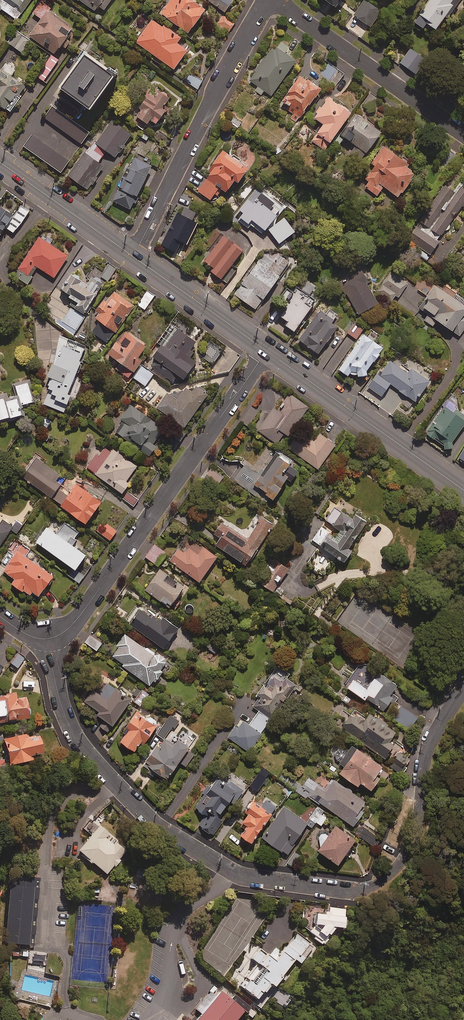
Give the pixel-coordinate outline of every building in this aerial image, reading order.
[(0,10),(1,8),(17,20),(32,0),(0,0),(0,9),(0,10)] [(94,11),(97,6),(104,11),(111,0),(78,0),(94,11)] [(190,0),(170,0),(160,14),(187,33),(204,10),(190,0)] [(224,13),(232,0),(205,0),(224,13)] [(413,22),(422,29),(425,24),(434,30),(445,15),(447,17),(459,0),(429,0),(413,22)] [(51,8),(42,1),(33,13),(42,19),(30,35),(55,54),(74,29),(49,11),(51,8)] [(380,12),(363,1),(353,15),(370,27),(380,12)] [(234,23),(223,15),(217,23),(229,31),(234,23)] [(161,27),(151,20),(135,42),(173,70),(186,51),(176,44),(180,39),(162,26),(161,27)] [(384,40),(369,29),(362,39),(377,49),(384,40)] [(30,40),(17,30),(8,42),(22,52),(30,40)] [(288,48),(280,42),(275,48),(272,46),(249,80),(258,86),(255,91),(261,95),(263,91),(271,96),(295,61),(284,53),(288,48)] [(427,61),(410,49),(399,63),(417,76),(427,61)] [(116,74),(87,53),(64,85),(92,106),(116,74)] [(59,60),(53,56),(38,77),(44,81),(59,60)] [(328,62),(320,75),(336,86),(344,74),(328,62)] [(6,63),(0,72),(0,104),(11,112),(22,95),(20,94),(26,86),(12,76),(16,70),(6,63)] [(202,81),(191,74),(186,82),(197,89),(202,81)] [(319,89),(298,75),(279,105),(300,119),(319,89)] [(169,96),(158,89),(153,97),(148,94),(131,123),(143,130),(148,120),(156,125),(165,109),(162,107),(169,96)] [(349,113),(326,98),(312,118),(322,125),(311,141),(324,150),(349,113)] [(88,133),(51,107),(44,118),(80,144),(88,133)] [(381,131),(356,113),(340,135),(365,153),(381,131)] [(242,121),(235,116),(230,123),(237,128),(242,121)] [(130,135),(111,121),(96,144),(93,142),(84,154),(83,153),(67,177),(87,190),(103,167),(97,163),(105,152),(114,158),(130,135)] [(31,135),(23,147),(60,173),(68,161),(31,135)] [(407,165),(383,147),(370,164),(374,166),(361,184),(376,196),(383,187),(397,198),(415,174),(405,167),(407,165)] [(246,169),(220,150),(209,167),(212,169),(197,191),(209,200),(218,188),(224,193),(233,181),(236,184),(246,169)] [(144,158),(133,152),(123,174),(125,175),(112,201),(129,210),(150,166),(142,162),(144,158)] [(444,186),(419,221),(440,237),(463,203),(463,190),(460,187),(455,194),(444,186)] [(262,234),(283,205),(261,188),(237,220),(248,229),(251,225),(262,234)] [(0,205),(0,237),(7,227),(15,233),(30,211),(21,205),(15,215),(0,205)] [(194,213),(179,206),(160,246),(175,254),(180,243),(185,246),(196,223),(191,221),(194,213)] [(284,218),(268,231),(278,244),(294,232),(284,218)] [(438,242),(415,227),(407,240),(430,255),(438,242)] [(54,240),(43,233),(15,275),(27,283),(38,266),(55,278),(69,256),(51,244),(54,240)] [(242,250),(221,235),(202,261),(213,269),(210,272),(220,279),(242,250)] [(283,270),(262,255),(234,294),(254,310),(283,270)] [(104,272),(94,266),(84,280),(73,273),(61,291),(80,303),(76,308),(85,314),(106,282),(100,278),(104,272)] [(367,282),(359,270),(339,282),(358,314),(377,302),(365,283),(367,282)] [(407,284),(390,273),(377,292),(391,302),(395,296),(398,298),(407,284)] [(314,287),(306,282),(297,295),(288,288),(281,298),(287,303),(278,316),(288,323),(285,327),(293,332),(315,301),(308,296),(314,287)] [(433,286),(426,296),(411,286),(399,305),(432,326),(435,321),(459,337),(463,329),(463,316),(463,314),(463,300),(455,294),(452,298),(433,286)] [(135,306),(114,290),(106,301),(105,300),(94,315),(117,332),(135,306)] [(155,295),(149,291),(139,305),(145,310),(155,295)] [(86,317),(72,308),(63,321),(69,325),(66,329),(75,335),(86,317)] [(336,315),(329,310),(325,315),(318,311),(297,340),(317,355),(336,328),(330,324),(336,315)] [(185,379),(198,363),(191,358),(196,351),(192,348),(197,342),(187,334),(192,329),(177,317),(167,331),(171,335),(146,367),(171,386),(180,374),(185,379)] [(113,334),(99,324),(93,332),(107,342),(113,334)] [(363,329),(354,324),(348,334),(357,339),(363,329)] [(356,376),(356,378),(367,376),(366,371),(382,348),(374,343),(379,336),(367,327),(338,370),(347,377),(350,372),(356,376)] [(148,346),(127,330),(110,353),(121,362),(117,368),(130,378),(143,361),(139,358),(148,346)] [(88,348),(63,338),(48,377),(53,379),(44,403),(66,412),(73,395),(70,394),(88,348)] [(213,342),(202,357),(212,365),(223,349),(213,342)] [(407,373),(390,360),(380,374),(378,373),(368,387),(381,396),(389,385),(414,402),(428,382),(410,369),(407,373)] [(154,374),(144,367),(135,379),(145,386),(154,374)] [(21,394),(24,405),(37,402),(31,378),(13,383),(16,395),(21,394)] [(183,391),(168,394),(158,409),(186,428),(210,394),(197,385),(192,391),(186,387),(183,391)] [(9,397),(8,392),(0,394),(0,419),(1,423),(13,420),(7,398),(9,397)] [(310,407),(290,393),(279,410),(275,407),(259,430),(278,444),(285,433),(289,436),(310,407)] [(9,397),(7,398),(13,420),(26,417),(23,405),(24,405),(21,394),(16,395),(9,397)] [(165,429),(131,404),(112,429),(150,456),(157,446),(154,444),(165,429)] [(443,407),(425,433),(447,449),(463,424),(463,416),(454,410),(452,413),(443,407)] [(337,444),(321,433),(314,442),(300,432),(289,448),(320,469),(337,444)] [(138,466),(108,445),(100,456),(97,454),(86,470),(96,477),(97,475),(124,494),(131,484),(127,481),(138,466)] [(300,471),(277,454),(263,473),(248,462),(235,480),(266,503),(271,496),(275,499),(290,479),(292,481),(300,471)] [(50,477),(38,469),(29,481),(52,497),(65,478),(54,471),(50,477)] [(224,477),(211,469),(207,477),(219,484),(224,477)] [(104,501),(78,484),(63,506),(88,524),(104,501)] [(351,519),(335,508),(325,521),(339,531),(335,538),(320,528),(311,540),(325,550),(324,551),(342,564),(351,552),(347,549),(366,523),(354,515),(351,519)] [(275,524),(264,517),(249,540),(223,523),(215,534),(222,539),(217,545),(248,565),(275,524)] [(13,527),(3,520),(0,525),(0,546),(12,530),(17,533),(23,525),(17,520),(13,527)] [(88,555),(74,545),(78,540),(76,538),(80,532),(67,522),(59,533),(48,526),(38,542),(77,570),(88,555)] [(115,534),(99,523),(95,530),(111,541),(115,534)] [(37,554),(20,542),(14,550),(17,553),(4,571),(16,579),(13,583),(30,596),(33,592),(40,596),(54,576),(32,561),(37,554)] [(186,553),(179,548),(171,560),(201,582),(218,557),(204,547),(199,555),(190,548),(186,553)] [(280,564),(274,559),(266,569),(273,574),(280,564)] [(287,571),(280,567),(266,589),(273,593),(287,571)] [(186,587),(162,569),(147,590),(171,608),(186,587)] [(293,597),(284,591),(279,598),(288,604),(293,597)] [(162,621),(142,607),(131,624),(165,649),(180,628),(164,617),(162,621)] [(103,643),(90,635),(82,648),(85,650),(89,644),(98,651),(103,643)] [(157,656),(126,635),(111,657),(151,686),(169,660),(159,653),(157,656)] [(211,640),(206,648),(215,654),(220,646),(211,640)] [(25,659),(18,655),(11,664),(18,669),(25,659)] [(291,674),(279,665),(258,695),(260,697),(254,706),(260,711),(250,726),(243,721),(238,729),(236,727),(229,737),(249,752),(297,685),(288,678),(291,674)] [(399,685),(381,673),(365,695),(386,710),(394,699),(391,696),(399,685)] [(133,701),(108,683),(101,694),(94,689),(86,701),(101,712),(99,715),(114,726),(133,701)] [(147,697),(142,693),(135,702),(141,706),(147,697)] [(16,694),(0,696),(0,724),(29,719),(26,698),(17,700),(16,694)] [(419,718),(401,705),(392,717),(411,730),(419,718)] [(368,719),(355,710),(343,728),(387,759),(397,745),(392,741),(398,732),(372,714),(368,719)] [(158,726),(139,712),(125,731),(128,733),(122,741),(136,751),(142,743),(145,745),(158,726)] [(175,728),(180,721),(171,715),(158,735),(164,739),(173,727),(175,728)] [(29,741),(28,735),(4,740),(9,767),(32,762),(31,757),(44,754),(40,739),(29,741)] [(176,746),(165,739),(146,766),(168,781),(192,748),(180,740),(176,746)] [(347,766),(342,773),(361,786),(363,782),(375,790),(383,778),(380,776),(386,767),(354,745),(349,752),(344,749),(342,748),(339,749),(336,752),(335,756),(336,759),(347,766)] [(411,759),(397,754),(392,768),(405,773),(411,759)] [(257,791),(267,778),(263,776),(267,771),(264,768),(250,786),(257,791)] [(248,787),(235,777),(229,786),(220,779),(207,794),(206,793),(195,807),(207,815),(200,825),(213,835),(224,822),(219,818),(235,798),(237,800),(248,787)] [(326,790),(309,778),(299,793),(305,797),(307,795),(320,804),(321,803),(355,827),(365,813),(362,810),(367,802),(333,779),(326,790)] [(274,814),(255,801),(244,816),(250,820),(240,834),(254,843),(274,814)] [(324,811),(318,806),(310,817),(322,826),(327,819),(322,815),(324,811)] [(309,824),(284,807),(263,838),(288,855),(309,824)] [(107,875),(114,866),(116,868),(121,862),(119,860),(126,851),(115,843),(114,845),(105,839),(109,834),(99,826),(79,853),(107,875)] [(358,840),(338,826),(321,851),(341,865),(358,840)] [(34,880),(10,878),(5,945),(29,947),(34,880)] [(337,929),(345,929),(346,909),(328,908),(328,915),(316,914),(315,925),(310,932),(316,937),(314,939),(323,946),(337,929)] [(264,994),(266,995),(272,986),(276,989),(298,960),(302,963),(314,947),(297,934),(282,953),(275,948),(269,956),(259,948),(233,982),(258,1001),(264,994)] [(243,1009),(220,990),(195,1019),(234,1019),(243,1009)] [(293,1000),(285,994),(278,1003),(285,1009),(293,1000)]
